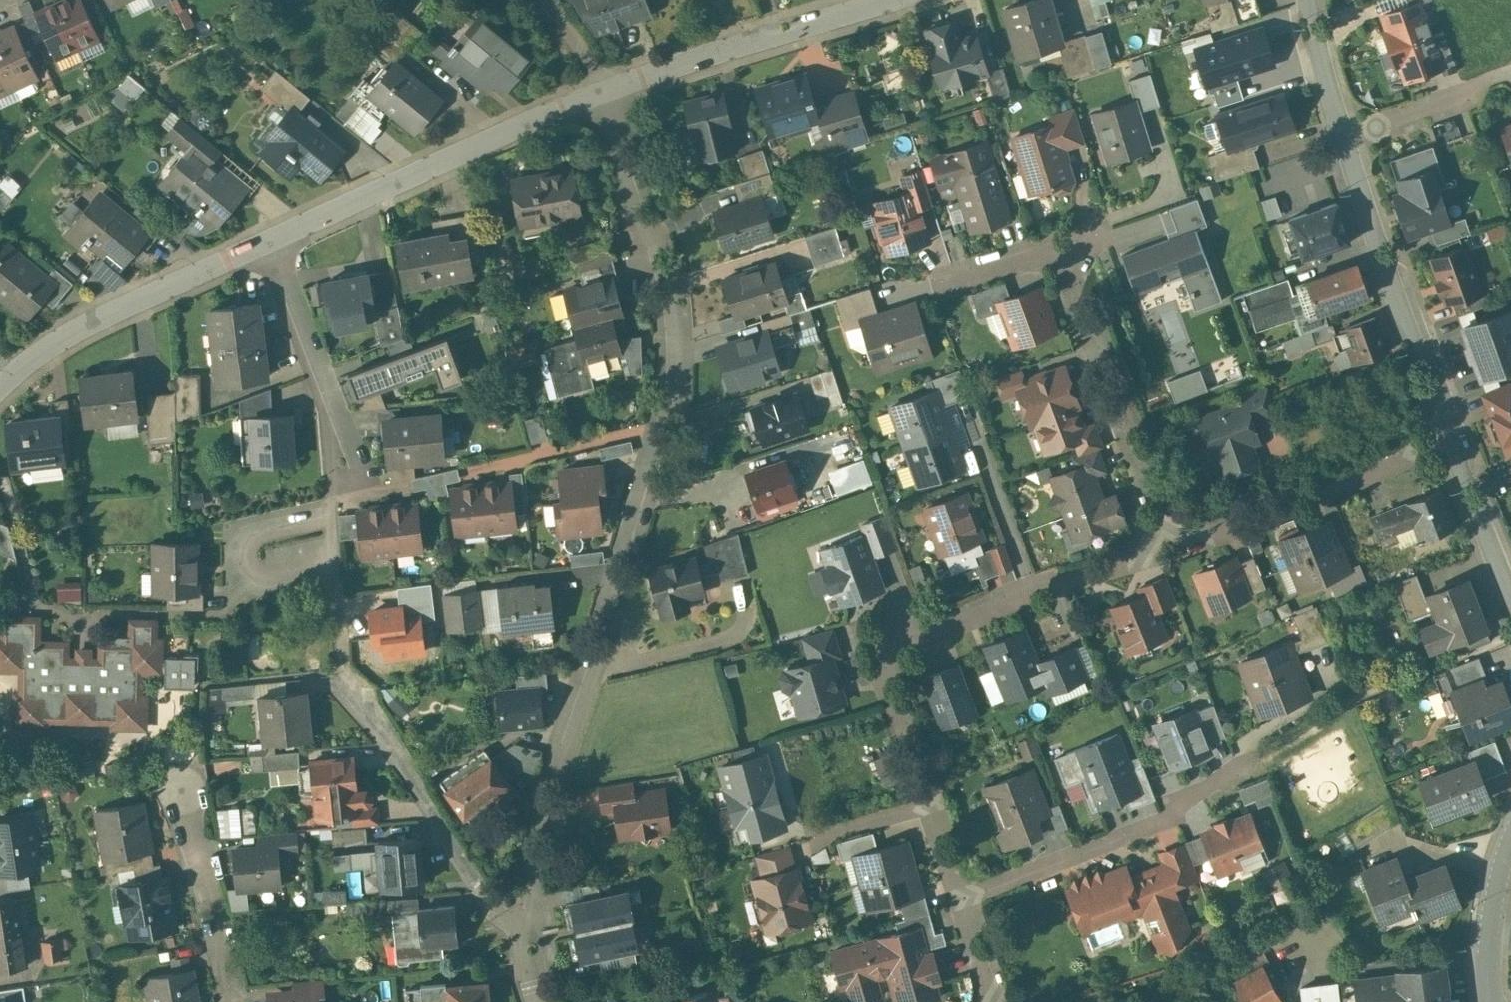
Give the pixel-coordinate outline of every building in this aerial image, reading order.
[(57,3),(78,49),(88,44),(87,42),(98,37),(82,0),(78,0),(70,3),(68,0),(63,0),(57,3)] [(596,31),(618,23),(616,18),(615,18),(609,0),(574,0),(596,31)] [(615,18),(616,18),(647,7),(645,0),(609,0),(615,18)] [(1004,8),(1018,54),(1057,43),(1061,41),(1048,0),(1031,0),(1004,8)] [(1115,11),(1111,0),(1093,0),(1098,16),(1115,11)] [(1237,22),(1260,15),(1255,0),(1230,0),(1237,22)] [(78,49),(57,3),(46,8),(48,13),(37,18),(55,56),(65,51),(67,54),(78,49)] [(1408,6),(1382,16),(1388,32),(1384,34),(1390,49),(1429,35),(1418,3),(1408,6)] [(409,30),(381,7),(371,20),(399,43),(409,30)] [(531,58),(478,15),(477,17),(480,19),(457,47),(453,43),(448,50),(449,51),(440,61),(455,73),(459,69),(478,85),(487,74),(505,89),(531,58)] [(1263,22),(1191,43),(1203,86),(1276,65),(1263,22)] [(943,25),(925,30),(930,47),(948,42),(943,25)] [(13,26),(0,32),(0,53),(15,86),(16,86),(34,78),(36,77),(13,26)] [(974,37),(949,44),(948,42),(930,47),(929,48),(940,87),(985,73),(985,72),(987,71),(975,34),(974,35),(974,37)] [(1084,34),(1061,41),(1057,43),(1067,77),(1095,68),(1084,34)] [(1429,35),(1390,49),(1395,65),(1399,63),(1405,80),(1440,67),(1441,67),(1433,46),(1429,35)] [(1446,41),(1433,46),(1441,67),(1440,67),(1443,75),(1456,70),(1446,41)] [(0,53),(0,93),(15,86),(0,53)] [(396,61),(395,60),(394,61),(378,81),(374,77),(369,83),(363,77),(348,95),(351,97),(360,104),(379,119),(386,110),(413,132),(437,103),(418,87),(421,83),(413,77),(414,76),(396,61)] [(987,71),(985,72),(985,73),(994,100),(1010,95),(1002,67),(987,71)] [(310,97),(275,69),(260,87),(288,111),(290,108),(294,112),(296,110),(297,112),(310,97)] [(126,105),(144,82),(128,70),(111,93),(126,105)] [(1149,73),(1127,80),(1134,100),(1135,100),(1138,111),(1159,104),(1149,73)] [(805,74),(756,89),(769,133),(788,128),(790,133),(807,128),(806,122),(818,118),(805,74)] [(34,78),(16,86),(21,97),(36,90),(38,86),(34,78)] [(722,92),(683,102),(692,135),(699,160),(736,151),(729,125),(730,125),(722,92)] [(850,93),(819,102),(829,136),(824,138),(825,139),(831,138),(835,151),(838,151),(837,150),(865,141),(850,93)] [(1282,94),(1242,107),(1243,108),(1216,117),(1217,119),(1222,134),(1227,149),(1250,142),(1294,128),(1282,94)] [(351,97),(337,115),(346,122),(360,104),(351,97)] [(1134,100),(1094,113),(1104,146),(1110,144),(1114,158),(1133,152),(1132,150),(1147,145),(1138,116),(1140,116),(1138,111),(1135,100),(1134,100)] [(1074,108),(1048,116),(1051,124),(1053,124),(1060,147),(1084,140),(1074,108)] [(297,112),(296,110),(294,112),(262,151),(284,168),(285,167),(282,164),(290,155),(293,158),(294,156),(319,177),(342,149),(315,126),(316,126),(318,121),(310,114),(305,118),(297,112)] [(221,150),(180,116),(167,133),(189,150),(194,144),(213,160),(221,150)] [(1217,119),(1205,123),(1204,127),(1207,136),(1211,138),(1222,134),(1217,119)] [(1051,124),(1014,136),(1023,165),(1020,170),(1032,177),(1035,186),(1042,189),(1051,186),(1057,189),(1067,186),(1070,180),(1060,147),(1053,124),(1051,124)] [(1501,130),(1510,158),(1510,127),(1501,130)] [(1227,149),(1208,155),(1215,180),(1258,167),(1250,142),(1227,149)] [(984,143),(931,159),(939,185),(956,180),(954,174),(990,163),(984,143)] [(213,160),(194,144),(189,150),(162,183),(193,208),(198,212),(201,208),(216,220),(212,224),(213,225),(214,225),(245,186),(213,160)] [(1389,160),(1398,184),(1435,171),(1442,191),(1448,185),(1434,145),(1389,160)] [(762,149),(738,157),(745,179),(769,172),(762,149)] [(990,163),(954,174),(956,180),(962,200),(968,219),(970,226),(1006,215),(990,163)] [(571,168),(512,179),(522,236),(562,229),(560,219),(579,215),(579,213),(575,214),(573,205),(568,206),(566,197),(572,196),(575,192),(571,168)] [(24,183),(9,169),(0,179),(0,204),(3,207),(24,183)] [(921,170),(900,177),(905,193),(912,191),(917,208),(931,203),(921,170)] [(1392,186),(1397,198),(1412,239),(1448,226),(1444,217),(1446,204),(1442,191),(1435,171),(1398,184),(1392,186)] [(745,179),(733,183),(740,203),(759,197),(760,199),(776,194),(769,172),(745,179)] [(905,193),(873,203),(878,222),(875,223),(880,239),(884,238),(888,252),(927,240),(917,208),(912,191),(905,193)] [(128,216),(102,194),(67,237),(82,249),(89,241),(119,266),(137,244),(119,229),(129,217),(128,216)] [(1276,194),(1263,198),(1269,216),(1282,212),(1276,194)] [(1193,311),(1226,299),(1201,234),(1210,230),(1197,196),(1166,209),(1176,235),(1119,257),(1136,298),(1181,280),(1193,311)] [(740,203),(715,211),(726,248),(771,234),(760,199),(759,197),(740,203)] [(962,200),(948,204),(954,223),(968,219),(962,200)] [(1335,203),(1269,226),(1270,227),(1271,227),(1283,263),(1348,241),(1335,203)] [(162,229),(136,207),(128,216),(129,217),(119,229),(137,244),(145,250),(162,229)] [(193,208),(179,226),(180,227),(190,231),(203,230),(213,225),(212,224),(216,220),(201,208),(198,212),(193,208)] [(472,213),(446,218),(449,232),(446,233),(448,241),(464,238),(469,265),(481,262),(472,213)] [(834,226),(804,236),(814,267),(815,267),(814,265),(843,256),(834,226)] [(446,233),(398,241),(406,285),(426,281),(425,273),(469,265),(464,238),(448,241),(446,233)] [(605,236),(569,250),(577,272),(579,271),(612,259),(614,258),(605,236)] [(7,244),(0,253),(0,286),(6,291),(1,297),(25,316),(45,291),(38,285),(46,276),(7,244)] [(1481,292),(1464,246),(1431,258),(1440,283),(1442,282),(1445,290),(1443,290),(1447,301),(1451,300),(1462,296),(1463,299),(1481,292)] [(612,259),(579,271),(582,285),(611,277),(612,281),(617,280),(612,259)] [(774,262),(723,279),(734,314),(735,317),(742,314),(786,300),(774,262)] [(1356,264),(1306,281),(1316,312),(1317,313),(1323,311),(1367,296),(1356,264)] [(46,276),(38,285),(45,291),(57,301),(72,282),(54,266),(46,276)] [(390,270),(367,274),(374,310),(397,305),(390,270)] [(367,273),(323,281),(330,319),(374,311),(374,310),(367,274),(367,273)] [(582,285),(564,290),(574,325),(609,316),(610,316),(621,313),(612,281),(611,277),(582,285)] [(1287,278),(1266,285),(1266,286),(1242,294),(1248,310),(1293,295),(1287,278)] [(1004,281),(970,294),(979,318),(1001,310),(999,302),(1010,298),(1004,281)] [(1306,281),(1295,285),(1305,314),(1306,315),(1316,312),(1306,281)] [(869,287),(835,298),(845,329),(862,324),(861,321),(878,316),(869,287)] [(1010,298),(999,302),(1001,310),(1006,323),(1013,326),(1010,333),(1014,345),(1054,331),(1038,288),(1010,298)] [(1481,292),(1463,299),(1462,296),(1451,300),(1456,315),(1485,305),(1481,292)] [(257,303),(209,309),(218,382),(266,376),(257,303)] [(878,316),(861,321),(862,324),(875,366),(928,350),(914,305),(878,316)] [(1462,327),(1469,346),(1465,348),(1470,360),(1473,359),(1480,379),(1510,368),(1510,309),(1462,327)] [(1316,312),(1306,315),(1305,314),(1296,317),(1302,333),(1309,331),(1328,324),(1323,311),(1317,313),(1316,312)] [(789,312),(759,321),(763,333),(765,332),(768,339),(794,330),(789,312)] [(734,314),(717,320),(721,333),(745,325),(745,324),(745,325),(742,314),(735,317),(734,314)] [(609,316),(574,325),(577,338),(548,345),(552,361),(561,394),(562,395),(593,386),(591,375),(586,360),(604,355),(619,351),(610,316),(609,316)] [(1374,317),(1344,328),(1345,329),(1339,331),(1345,348),(1351,346),(1357,362),(1386,351),(1374,317)] [(1328,324),(1309,331),(1314,344),(1335,337),(1330,324),(1328,324)] [(763,333),(725,345),(736,381),(761,374),(761,376),(777,371),(768,339),(765,332),(763,333)] [(349,373),(358,398),(434,370),(441,388),(462,379),(447,337),(349,373)] [(641,352),(625,355),(629,373),(642,372),(641,352)] [(604,355),(586,360),(591,375),(608,371),(604,355)] [(552,361),(543,364),(552,397),(561,394),(552,361)] [(1024,382),(1015,385),(1018,392),(1030,424),(1035,423),(1075,408),(1078,407),(1074,396),(1076,392),(1073,383),(1069,382),(1064,367),(1024,382)] [(831,368),(808,376),(816,398),(827,394),(838,391),(831,368)] [(931,379),(935,390),(936,390),(942,406),(969,396),(960,369),(931,379)] [(1020,369),(995,377),(1002,398),(1018,392),(1015,385),(1024,382),(1020,369)] [(132,371),(80,376),(85,422),(107,419),(106,418),(135,414),(136,416),(137,416),(135,397),(135,396),(132,371)] [(1206,390),(1199,371),(1167,383),(1175,402),(1206,390)] [(199,373),(174,373),(174,390),(175,422),(200,413),(199,373)] [(1483,391),(1487,402),(1510,393),(1510,387),(1509,381),(1495,386),(1483,391)] [(1264,383),(1238,392),(1242,405),(1244,404),(1249,420),(1274,411),(1264,383)] [(270,388),(239,399),(240,418),(245,417),(245,416),(272,414),(270,388)] [(174,391),(135,396),(135,397),(147,395),(148,443),(174,439),(174,452),(175,452),(175,422),(174,390),(174,391)] [(935,390),(890,406),(919,485),(965,468),(942,406),(936,390),(935,390)] [(838,391),(827,394),(831,406),(842,402),(838,391)] [(1487,402),(1492,414),(1486,421),(1493,440),(1494,440),(1502,441),(1506,451),(1510,449),(1510,393),(1487,402)] [(781,397),(765,403),(751,408),(752,408),(744,411),(750,429),(757,426),(763,442),(807,428),(796,397),(784,397),(782,398),(781,397)] [(67,398),(54,399),(56,416),(58,416),(59,431),(71,430),(67,398)] [(1242,405),(1202,418),(1208,435),(1206,441),(1208,446),(1213,450),(1219,451),(1227,471),(1253,462),(1245,440),(1255,437),(1249,420),(1244,404),(1242,405)] [(1075,408),(1035,423),(1046,451),(1056,447),(1058,448),(1066,445),(1068,443),(1073,441),(1085,436),(1082,427),(1075,408)] [(272,414),(245,416),(245,417),(251,416),(252,433),(252,442),(247,442),(248,463),(293,460),(289,413),(272,414)] [(438,414),(386,419),(388,437),(386,437),(389,461),(390,461),(413,459),(441,456),(438,414)] [(56,417),(26,421),(26,420),(8,422),(13,466),(31,464),(30,462),(61,458),(61,460),(63,460),(59,431),(58,416),(56,416),(56,417)] [(1094,423),(1082,427),(1085,436),(1073,441),(1078,454),(1096,448),(1102,446),(1094,423)] [(252,433),(242,443),(241,443),(242,459),(242,463),(248,463),(247,442),(252,442),(252,433)] [(630,440),(607,445),(609,457),(632,452),(630,440)] [(607,445),(598,447),(601,459),(609,457),(607,445)] [(1078,454),(1071,457),(1075,468),(1082,466),(1087,479),(1105,472),(1096,448),(1078,454)] [(839,492),(875,479),(866,455),(830,468),(839,492)] [(413,459),(390,461),(392,482),(411,478),(414,477),(413,459)] [(784,461),(747,473),(758,507),(795,495),(784,461)] [(601,465),(559,470),(563,501),(563,502),(597,498),(597,499),(605,498),(601,465)] [(1091,485),(1089,486),(1087,479),(1082,466),(1075,468),(1051,477),(1057,492),(1052,502),(1062,506),(1071,531),(1081,528),(1083,534),(1122,520),(1113,495),(1096,502),(1094,497),(1096,495),(1097,493),(1098,491),(1097,489),(1096,487),(1094,486),(1091,485)] [(456,467),(436,472),(438,484),(445,482),(459,479),(456,467)] [(414,477),(411,478),(414,490),(426,487),(438,484),(436,472),(414,477)] [(521,472),(508,473),(509,482),(511,497),(523,496),(521,472)] [(445,482),(438,484),(439,496),(447,494),(445,482)] [(509,482),(488,485),(488,482),(480,483),(485,531),(515,527),(512,505),(511,497),(509,482)] [(472,486),(451,489),(456,534),(485,531),(480,483),(472,483),(472,486)] [(438,484),(426,487),(429,498),(439,496),(438,484)] [(1440,490),(1406,503),(1407,503),(1385,512),(1392,531),(1393,531),(1416,522),(1423,538),(1454,526),(1440,490)] [(966,493),(924,508),(931,526),(933,525),(943,552),(949,550),(969,543),(978,539),(968,512),(972,511),(966,493)] [(523,496),(511,497),(512,505),(524,504),(523,496)] [(597,498),(563,502),(563,501),(555,502),(559,535),(601,530),(597,499),(597,498)] [(416,504),(394,506),(394,503),(386,504),(392,552),(421,549),(416,504)] [(386,504),(378,505),(378,508),(357,510),(357,512),(360,536),(363,556),(392,552),(386,504)] [(357,512),(338,514),(340,539),(360,536),(357,512)] [(1392,531),(1385,512),(1370,517),(1379,542),(1395,535),(1393,531),(1392,531)] [(895,548),(883,516),(860,524),(864,534),(872,556),(895,548)] [(0,521),(0,539),(13,545),(8,525),(0,521)] [(1328,521),(1280,541),(1282,540),(1292,564),(1336,546),(1327,522),(1329,521),(1328,521)] [(737,532),(703,544),(707,562),(715,560),(743,554),(737,532)] [(864,534),(820,550),(826,566),(821,568),(829,591),(834,589),(840,605),(876,592),(869,571),(877,569),(872,556),(864,534)] [(196,543),(154,543),(154,592),(167,592),(196,592),(196,591),(196,543)] [(969,543),(949,550),(956,570),(976,563),(981,579),(982,578),(969,543)] [(1012,568),(1003,543),(989,548),(997,573),(1012,568)] [(1336,546),(1292,564),(1301,588),(1299,588),(1300,589),(1348,569),(1346,569),(1336,546)] [(602,550),(578,553),(580,564),(603,562),(602,550)] [(743,554),(715,560),(720,580),(748,573),(743,554)] [(1252,556),(1235,563),(1248,594),(1265,587),(1252,556)] [(1233,558),(1195,573),(1210,611),(1249,596),(1248,594),(1235,563),(1233,558)] [(651,570),(659,603),(686,596),(703,591),(701,586),(705,585),(702,575),(701,569),(697,570),(694,559),(651,570)] [(1415,574),(1394,582),(1403,609),(1425,600),(1415,574)] [(1165,576),(1138,587),(1141,595),(1147,592),(1154,610),(1175,601),(1165,576)] [(1467,580),(1429,595),(1439,621),(1447,642),(1447,643),(1485,628),(1471,592),(1472,591),(1467,580)] [(499,587),(477,590),(481,625),(482,631),(504,628),(504,629),(531,626),(533,646),(554,644),(551,624),(553,623),(549,587),(534,588),(534,583),(499,587)] [(81,584),(57,585),(58,600),(82,599),(81,584)] [(481,625),(477,590),(444,594),(448,629),(481,625)] [(196,592),(167,592),(167,607),(203,608),(203,591),(196,591),(196,592)] [(1141,595),(1113,607),(1119,623),(1118,626),(1125,644),(1129,646),(1146,639),(1148,643),(1148,642),(1149,645),(1153,646),(1161,643),(1162,640),(1161,637),(1165,636),(1154,610),(1147,592),(1141,595)] [(686,596),(659,603),(663,616),(689,609),(686,596)] [(1315,605),(1291,615),(1300,638),(1305,649),(1329,640),(1315,605)] [(66,659),(66,643),(37,642),(38,618),(3,617),(3,638),(0,638),(0,668),(21,669),(21,694),(15,694),(15,724),(46,725),(46,718),(62,718),(63,719),(96,720),(96,719),(112,720),(112,726),(144,727),(145,697),(139,697),(140,672),(159,672),(160,640),(153,640),(154,621),(130,621),(130,644),(100,643),(100,660),(66,659)] [(1439,621),(1421,628),(1429,649),(1447,642),(1439,621)] [(1485,628),(1447,643),(1452,653),(1489,639),(1485,628)] [(828,630),(802,638),(810,663),(830,657),(830,658),(836,657),(828,630)] [(1029,651),(1021,632),(1024,631),(1023,630),(984,646),(1007,700),(1044,684),(1046,683),(1037,662),(1032,650),(1029,651)] [(1300,638),(1240,661),(1261,714),(1290,702),(1288,698),(1306,691),(1292,654),(1305,649),(1300,638)] [(1072,648),(1037,662),(1046,683),(1044,684),(1048,693),(1085,677),(1080,667),(1072,648)] [(166,684),(198,684),(198,653),(166,654),(166,684)] [(810,663),(784,670),(781,677),(784,687),(790,690),(793,689),(800,714),(842,701),(830,658),(830,657),(810,663)] [(1474,658),(1443,670),(1452,692),(1483,680),(1474,658)] [(1092,662),(1080,667),(1085,677),(1096,673),(1092,662)] [(973,710),(954,665),(922,678),(942,724),(973,710)] [(545,672),(515,674),(516,689),(538,687),(538,688),(547,688),(545,672)] [(1452,692),(1469,737),(1510,720),(1510,709),(1500,681),(1486,687),(1483,680),(1452,692)] [(253,683),(219,686),(220,700),(254,697),(253,683)] [(516,689),(497,691),(498,695),(495,698),(496,707),(499,710),(501,727),(541,724),(538,688),(538,687),(516,689)] [(304,690),(260,695),(260,696),(261,696),(264,721),(263,722),(265,742),(309,737),(304,690)] [(400,692),(389,702),(400,715),(412,705),(400,692)] [(1195,711),(1207,743),(1226,736),(1213,704),(1195,711)] [(1207,743),(1195,711),(1194,709),(1155,725),(1171,766),(1211,751),(1207,743)] [(1020,739),(1027,756),(1041,750),(1035,734),(1020,739)] [(1118,734),(1078,748),(1089,777),(1094,792),(1086,795),(1092,811),(1126,799),(1121,787),(1147,777),(1143,765),(1131,769),(1118,734)] [(1494,740),(1467,751),(1471,762),(1473,761),(1477,772),(1502,762),(1494,740)] [(541,750),(514,743),(490,757),(506,780),(522,769),(534,773),(541,750)] [(483,748),(439,780),(445,789),(490,757),(483,748)] [(1089,777),(1078,748),(1054,758),(1065,786),(1089,777)] [(298,751),(261,754),(262,770),(299,767),(298,751)] [(787,830),(765,754),(715,769),(733,833),(747,828),(751,841),(787,830)] [(352,756),(310,761),(315,796),(356,792),(356,790),(357,790),(355,774),(354,774),(352,756)] [(490,757),(445,789),(464,816),(466,814),(471,822),(486,812),(481,804),(509,784),(506,780),(490,757)] [(1471,762),(1420,781),(1434,817),(1486,797),(1477,772),(1473,761),(1471,762)] [(1428,763),(1414,771),(1419,778),(1432,770),(1428,763)] [(1030,770),(992,784),(987,791),(992,804),(1000,806),(1007,822),(998,834),(1001,843),(1009,844),(1037,833),(1041,836),(1032,813),(1045,808),(1030,770)] [(1147,777),(1121,787),(1126,799),(1129,809),(1156,799),(1147,777)] [(1266,777),(1238,788),(1244,803),(1255,799),(1272,792),(1266,777)] [(632,781),(599,786),(603,812),(616,810),(614,798),(634,794),(632,781)] [(356,792),(315,796),(317,817),(352,813),(358,813),(358,809),(365,808),(365,803),(367,802),(371,798),(370,793),(366,789),(357,790),(356,790),(356,792)] [(663,790),(652,792),(651,790),(639,792),(639,794),(634,794),(614,798),(616,810),(619,835),(634,833),(646,841),(654,830),(669,828),(663,790)] [(1272,792),(1255,799),(1258,806),(1275,799),(1272,792)] [(141,801),(96,810),(105,859),(150,851),(141,801)] [(1045,808),(1032,813),(1041,836),(1067,826),(1058,803),(1045,808)] [(254,807),(217,810),(219,836),(256,833),(254,807)] [(365,808),(358,809),(358,813),(352,813),(353,825),(377,823),(375,807),(365,808)] [(1249,814),(1230,821),(1229,818),(1217,823),(1219,826),(1202,833),(1202,834),(1211,857),(1217,873),(1241,864),(1238,856),(1255,849),(1251,839),(1257,836),(1249,814)] [(0,821),(0,847),(36,842),(32,816),(0,821)] [(365,827),(331,830),(332,845),(366,841),(365,827)] [(294,831),(263,834),(264,846),(265,849),(276,848),(277,855),(296,853),(294,831)] [(872,833),(837,842),(842,859),(857,855),(857,854),(876,848),(872,833)] [(1202,834),(1185,841),(1193,863),(1211,857),(1202,834)] [(417,837),(378,841),(379,849),(350,852),(351,867),(380,864),(382,887),(421,884),(417,837)] [(876,848),(857,854),(857,855),(864,881),(910,868),(903,842),(905,842),(905,841),(876,848)] [(0,847),(0,873),(40,867),(36,842),(0,847)] [(1161,871),(1135,882),(1127,875),(1124,867),(1104,876),(1098,873),(1096,879),(1092,880),(1086,878),(1084,883),(1080,885),(1075,882),(1072,888),(1067,890),(1074,906),(1073,907),(1076,915),(1077,914),(1081,926),(1121,910),(1127,902),(1143,905),(1160,947),(1170,949),(1186,929),(1173,895),(1175,885),(1197,877),(1184,844),(1160,854),(1163,861),(1161,871)] [(787,845),(756,853),(763,877),(794,868),(787,845)] [(264,846),(233,848),(237,889),(264,886),(263,881),(279,880),(277,855),(276,848),(265,849),(264,846)] [(150,851),(105,859),(107,873),(133,868),(153,864),(150,851)] [(1443,864),(1403,880),(1395,858),(1363,871),(1382,919),(1411,908),(1416,921),(1418,920),(1419,924),(1420,923),(1417,916),(1457,901),(1443,864)] [(1291,878),(1282,861),(1263,872),(1272,888),(1291,878)] [(153,864),(133,868),(136,883),(162,878),(159,863),(153,864)] [(763,877),(753,879),(767,929),(782,925),(783,928),(788,930),(793,929),(795,924),(795,922),(810,918),(796,868),(794,868),(763,877)] [(910,868),(864,881),(871,907),(869,907),(870,909),(899,900),(920,894),(919,893),(917,894),(910,868)] [(136,883),(121,886),(130,935),(176,927),(166,878),(162,878),(136,883)] [(584,928),(642,915),(636,886),(578,899),(584,928)] [(344,888),(329,889),(330,901),(346,900),(344,888)] [(920,894),(899,900),(904,918),(928,911),(923,893),(920,894)] [(393,898),(359,901),(361,916),(394,913),(393,898)] [(453,905),(418,909),(419,924),(421,941),(422,946),(457,942),(453,905)] [(0,908),(0,969),(25,965),(17,906),(0,908)] [(904,918),(894,921),(897,932),(919,926),(925,949),(946,943),(942,931),(934,933),(928,911),(904,918)] [(591,957),(648,944),(642,915),(584,928),(591,957)] [(419,924),(393,926),(395,944),(421,941),(419,924)] [(831,951),(841,986),(847,984),(851,1001),(853,1001),(879,995),(874,977),(888,973),(896,1001),(917,1001),(938,996),(925,949),(919,926),(897,932),(831,951)] [(1269,962),(1254,935),(1235,945),(1250,972),(1262,965),(1269,962)] [(64,938),(42,940),(45,960),(61,958),(59,949),(66,948),(65,938),(64,938)] [(1262,965),(1250,972),(1230,984),(1220,967),(1202,977),(1216,1001),(1276,1001),(1281,999),(1262,965)] [(1442,966),(1398,971),(1398,975),(1401,1001),(1446,1001),(1442,966)] [(145,977),(150,1001),(197,1001),(191,968),(145,977)] [(1172,972),(1149,984),(1158,1000),(1181,987),(1172,972)] [(1341,982),(1343,1001),(1401,1001),(1398,975),(1341,982)] [(1289,977),(1292,1001),(1302,1001),(1300,987),(1299,976),(1289,977)] [(323,978),(292,981),(293,995),(315,993),(315,995),(324,994),(323,978)] [(445,985),(446,1001),(482,1001),(481,999),(488,999),(486,981),(445,985)] [(1300,987),(1302,1001),(1331,1001),(1328,984),(1300,987)] [(407,988),(408,1001),(437,1001),(446,1001),(445,985),(407,988)] [(23,986),(0,990),(0,1001),(26,1001),(23,986)] [(706,992),(706,990),(681,997),(681,999),(674,1001),(718,1001),(717,996),(715,996),(714,990),(706,992)] [(717,996),(718,1001),(742,1001),(739,990),(717,996)] [(269,997),(270,1001),(316,1001),(315,995),(315,993),(293,995),(269,997)]
